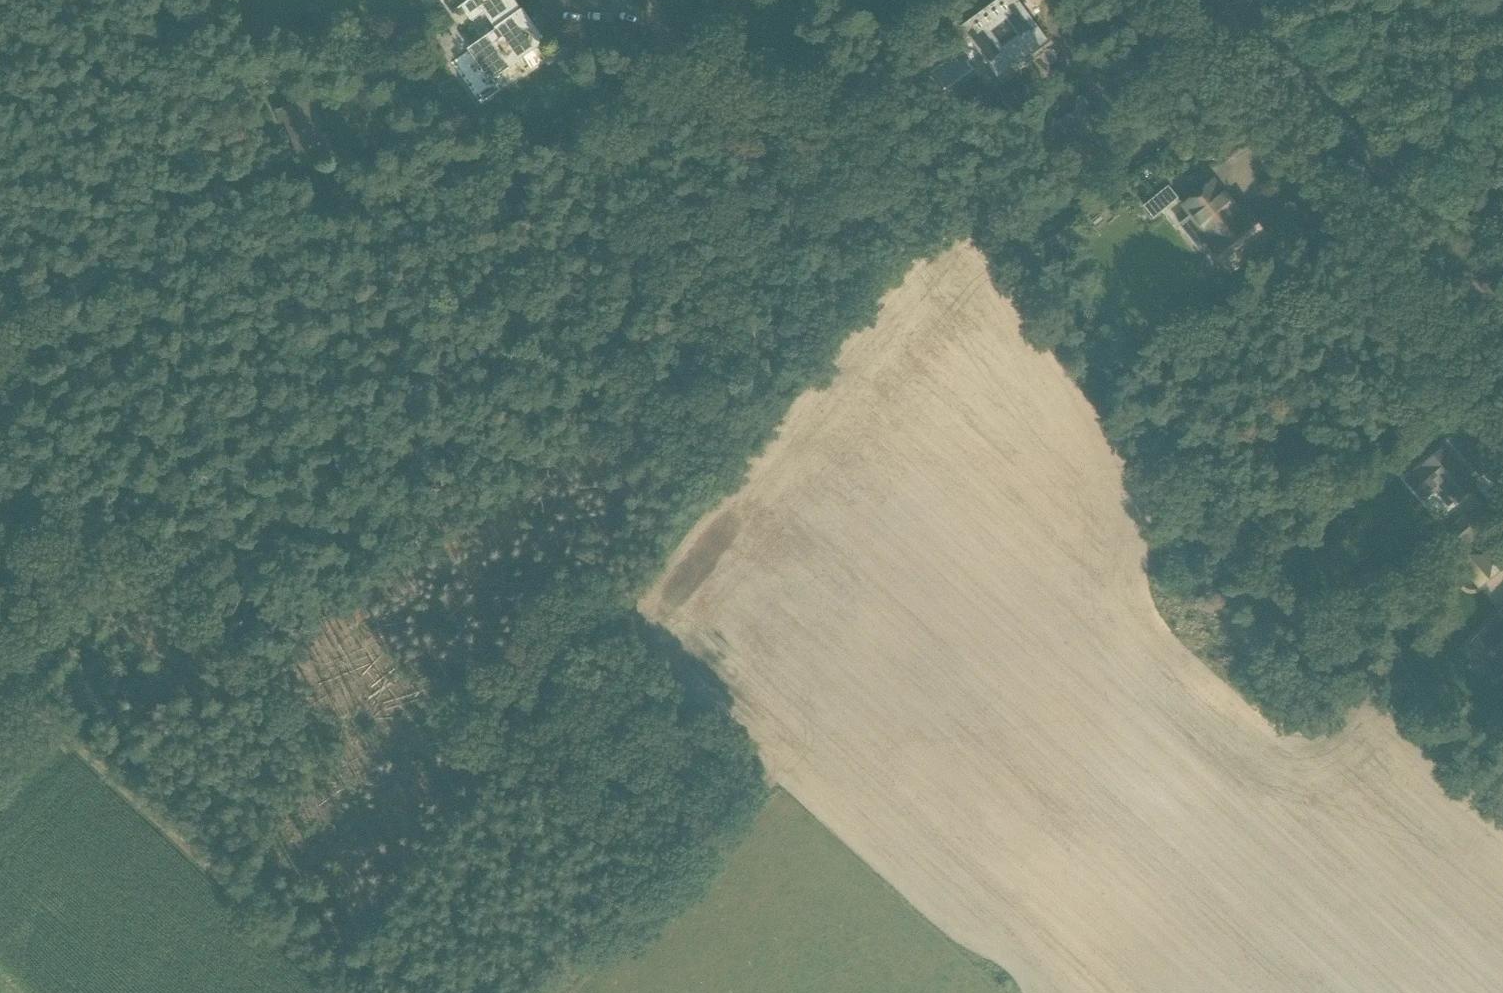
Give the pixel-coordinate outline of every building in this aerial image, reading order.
[(458,8),(462,6),(472,21),(485,12),(497,30),(471,49),(500,90),(530,69),(529,67),(525,69),(518,58),(536,46),(528,35),(535,30),(529,21),(514,0),(468,0),(458,8)] [(1006,69),(1006,70),(1015,63),(1012,58),(1026,48),(1030,53),(1048,39),(1026,10),(1023,12),(1018,5),(1021,3),(1019,0),(996,0),(960,26),(980,52),(998,75),(1006,69)] [(440,50),(439,33),(427,34),(428,50),(440,50)] [(282,120),(291,141),(298,160),(316,153),(317,156),(330,151),(324,135),(325,135),(324,132),(323,133),(308,95),(275,108),(280,120),(282,120)] [(1087,114),(1087,112),(1088,103),(1088,101),(1087,100),(1085,99),(1079,98),(1078,98),(1077,99),(1076,99),(1076,100),(1075,101),(1075,110),(1075,112),(1074,113),(1073,115),(1072,116),(1071,117),(1056,124),(1055,124),(1054,125),(1053,127),(1052,128),(1052,129),(1053,142),(1067,149),(1074,136),(1076,138),(1088,115),(1087,114)] [(1183,204),(1196,219),(1211,237),(1204,242),(1229,272),(1270,238),(1246,208),(1240,213),(1213,180),(1183,204)] [(1178,198),(1168,185),(1143,205),(1153,218),(1178,198)] [(1444,446),(1403,480),(1422,502),(1442,485),(1455,499),(1475,482),(1444,446)] [(1435,538),(1452,559),(1497,522),(1480,501),(1435,538)] [(1445,576),(1458,591),(1470,580),(1479,589),(1502,567),(1502,560),(1485,540),(1445,576)] [(1431,563),(1438,571),(1449,560),(1443,553),(1431,563)] [(1500,613),(1468,646),(1499,676),(1502,672),(1502,610),(1500,613)]
